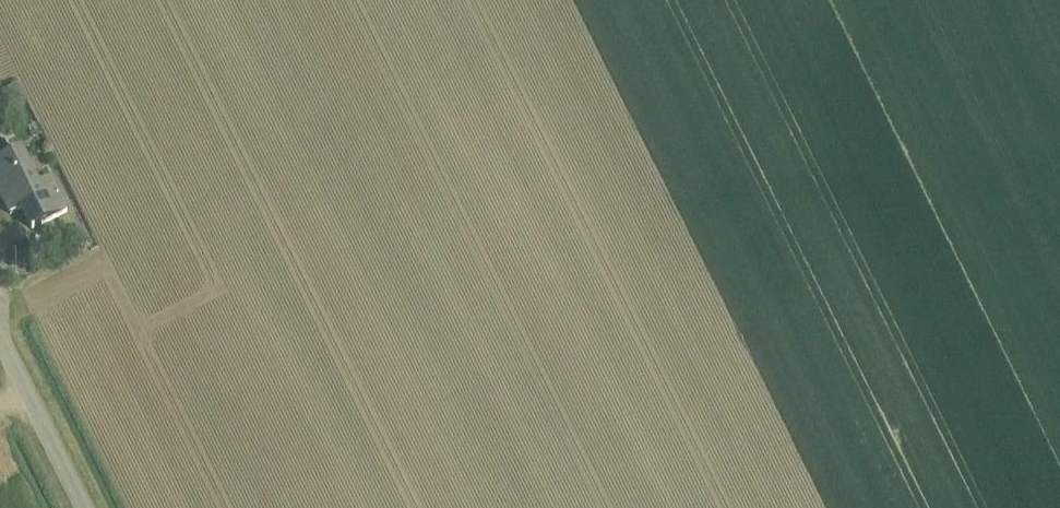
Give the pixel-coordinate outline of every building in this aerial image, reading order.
[(33,230),(67,213),(51,179),(38,186),(21,151),(3,160),(4,162),(0,164),(0,194),(11,215),(25,208),(28,213),(25,215),(33,230)] [(70,234),(77,249),(90,243),(82,228),(70,234)]
